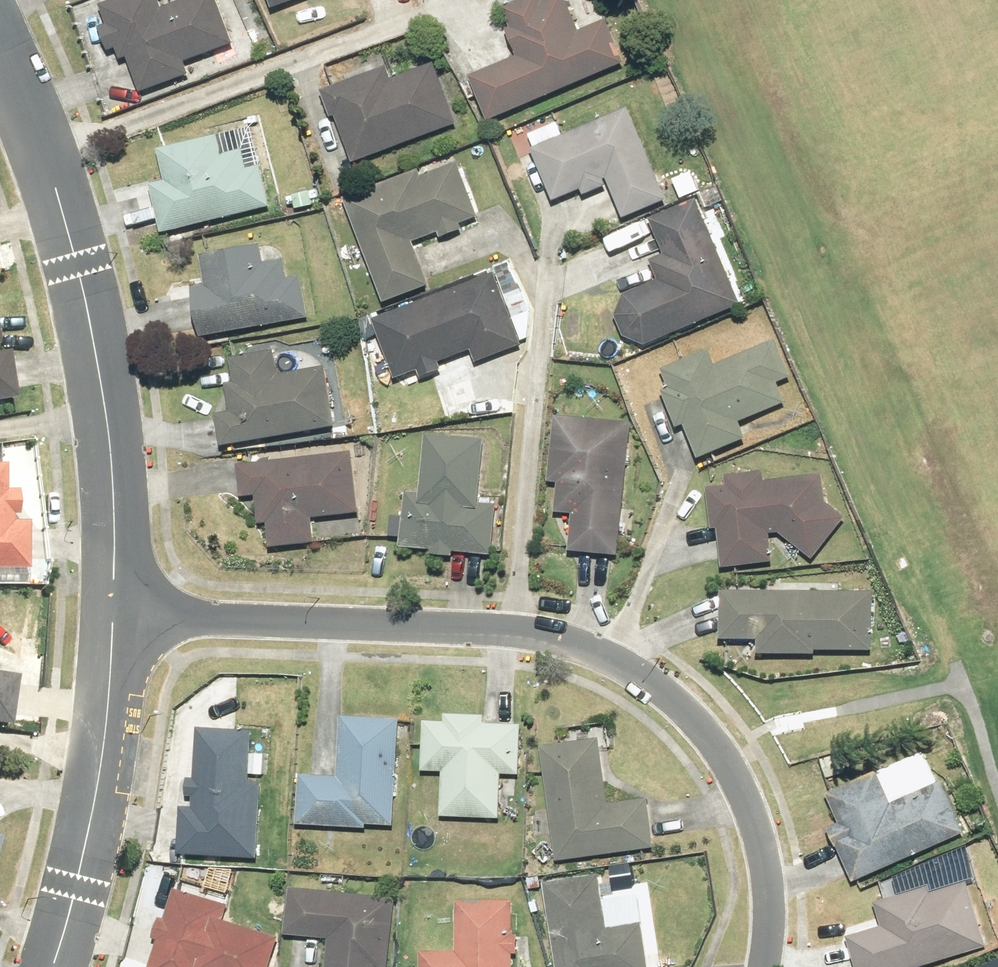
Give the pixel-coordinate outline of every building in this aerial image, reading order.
[(160,0),(115,0),(102,5),(108,22),(102,24),(110,49),(117,47),(121,58),(128,56),(140,92),(191,74),(186,62),(237,44),(222,0),(184,0),(162,7),(160,0)] [(274,9),(297,0),(271,0),(274,9)] [(492,120),(625,63),(606,19),(580,30),(567,0),(543,0),(515,0),(498,7),(519,56),(473,76),(492,120)] [(387,67),(322,92),(331,116),(337,114),(354,160),(459,121),(436,61),(391,78),(387,67)] [(629,107),(532,148),(555,201),(582,189),(585,195),(607,186),(605,180),(608,179),(625,218),(668,200),(629,107)] [(150,185),(163,233),(271,205),(260,165),(247,169),(242,149),(222,154),(216,133),(158,149),(166,181),(150,185)] [(419,169),(345,198),(385,303),(432,285),(415,241),(440,232),(442,237),(462,229),(460,224),(480,216),(459,160),(422,175),(419,169)] [(616,316),(624,336),(646,343),(741,302),(697,199),(652,218),(667,254),(651,260),(660,280),(625,295),(616,316)] [(192,288),(201,336),(309,316),(301,274),(290,276),(286,258),(266,262),(262,243),(201,255),(207,285),(192,288)] [(497,271),(373,319),(396,378),(420,369),(423,375),(441,368),(438,362),(472,349),(477,362),(525,344),(497,271)] [(709,348),(663,368),(670,382),(662,386),(680,426),(688,422),(705,459),(750,438),(743,422),(788,402),(779,383),(794,376),(776,336),(716,363),(709,348)] [(17,392),(11,345),(0,347),(0,395),(17,392)] [(216,415),(222,446),(335,426),(324,366),(279,373),(275,349),(232,357),(236,381),(227,383),(232,412),(216,415)] [(632,420),(555,414),(550,480),(559,481),(557,511),(574,512),(571,550),(621,554),(632,420)] [(484,437),(427,433),(422,492),(404,491),(400,547),(433,550),(433,554),(454,555),(454,552),(494,555),(498,502),(479,501),(484,437)] [(351,450),(237,464),(242,498),(256,496),(259,522),(269,521),(272,546),(317,541),(313,516),(358,510),(351,450)] [(0,459),(0,564),(28,565),(28,517),(14,517),(14,509),(19,509),(20,485),(6,485),(6,459),(0,459)] [(726,481),(707,484),(712,522),(718,522),(722,561),(772,555),(769,529),(780,527),(813,552),(845,514),(826,495),(823,470),(765,477),(763,467),(724,472),(726,481)] [(874,588),(721,585),(720,634),(757,635),(757,648),(815,649),(815,646),(873,647),(874,588)] [(9,722),(17,671),(0,668),(0,721),(9,722)] [(446,766),(445,811),(503,813),(505,769),(526,770),(527,718),(488,717),(488,710),(448,709),(447,716),(428,715),(427,765),(446,766)] [(398,822),(403,715),(344,712),(341,772),(302,770),(299,821),(370,824),(370,821),(398,822)] [(253,777),(255,727),(200,725),(198,774),(192,774),(192,791),(198,791),(197,803),(186,802),(184,851),(261,854),(264,778),(253,777)] [(603,734),(546,741),(561,858),(658,846),(652,794),(612,799),(603,734)] [(852,877),(964,829),(942,779),(893,801),(878,767),(827,788),(840,818),(829,823),(852,877)] [(547,878),(560,966),(653,966),(646,918),(612,923),(604,870),(547,878)] [(856,966),(908,966),(988,944),(968,876),(932,887),(930,881),(875,896),(882,921),(846,932),(856,966)] [(178,882),(167,913),(164,912),(157,933),(160,934),(149,966),(271,966),(282,934),(227,915),(232,900),(178,882)] [(294,882),(289,930),(330,934),(327,963),(320,962),(320,966),(392,966),(400,894),(294,882)] [(424,947),(425,966),(519,966),(518,948),(523,948),(523,931),(518,931),(518,893),(458,893),(459,947),(424,947)] [(969,966),(997,966),(997,955),(969,966)]
